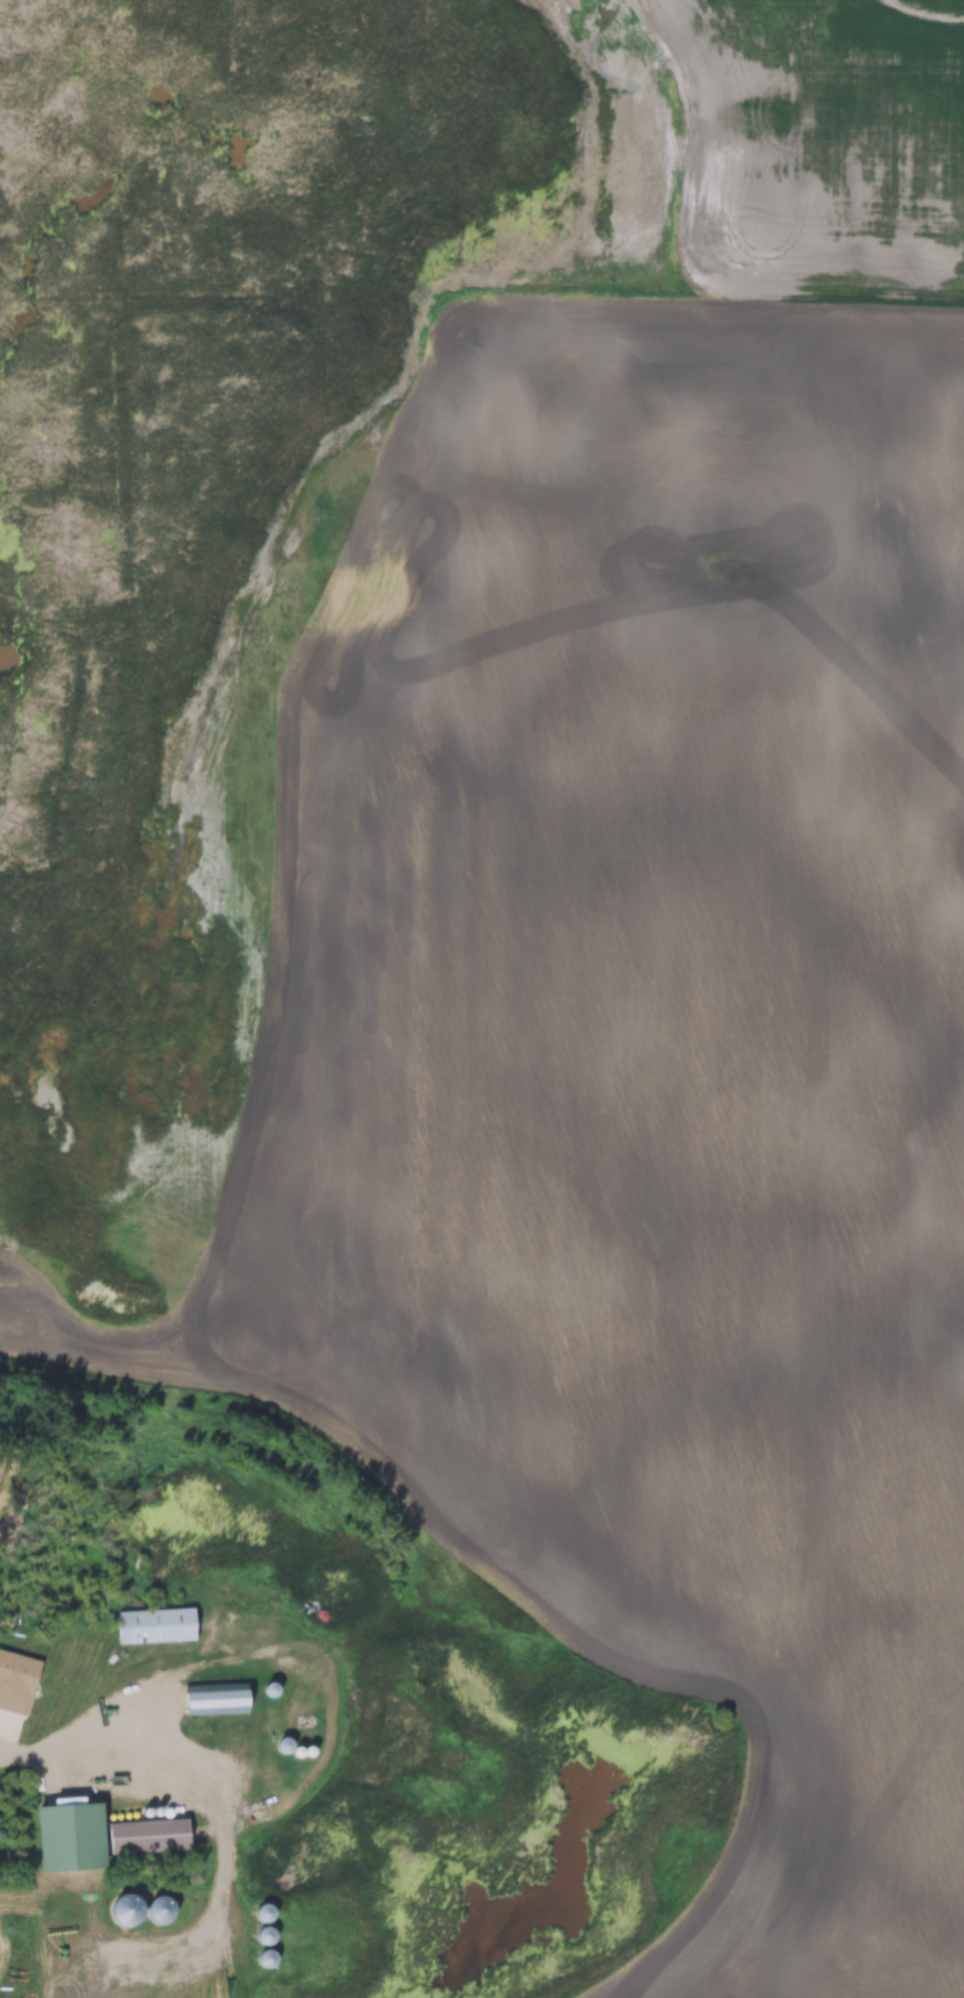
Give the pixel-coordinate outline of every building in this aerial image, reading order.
[(118,1611),(193,1607),(195,1641),(120,1644),(118,1611)] [(282,1688),(281,1691),(280,1694),(278,1696),(276,1698),(273,1698),(270,1698),(267,1696),(265,1694),(264,1691),(264,1688),(264,1685),(266,1683),(268,1681),(271,1680),(274,1680),(277,1681),(279,1683),(281,1685),(282,1688)] [(16,1713),(0,1708),(0,1681),(23,1688),(16,1713)] [(183,1686),(246,1683),(248,1712),(184,1716),(183,1686)] [(277,1710),(276,1711),(274,1713),(272,1713),(270,1713),(268,1712),(267,1711),(266,1709),(266,1707),(266,1705),(267,1703),(269,1702),(270,1701),(272,1701),(274,1702),(275,1702),(277,1704),(277,1705),(278,1708),(277,1710)] [(276,1727),(275,1729),(273,1730),(271,1731),(269,1731),(267,1730),(266,1728),(265,1726),(264,1724),(265,1722),(266,1721),(267,1719),(269,1719),(271,1719),(273,1719),(274,1720),(275,1721),(276,1723),(276,1725),(276,1727)] [(294,1744),(294,1747),(293,1750),(291,1752),(288,1753),(285,1754),(282,1753),(280,1752),(278,1750),(277,1747),(276,1744),(277,1741),(279,1739),(281,1737),(284,1736),(287,1736),(290,1737),(292,1739),(294,1741),(294,1744)] [(275,1745),(274,1747),(272,1748),(270,1749),(268,1749),(266,1748),(265,1747),(264,1745),(264,1743),(264,1741),(265,1739),(267,1738),(268,1737),(270,1737),(272,1737),(273,1738),(275,1739),(275,1741),(276,1743),(275,1745)] [(317,1753),(316,1755),(314,1756),(312,1757),(310,1757),(308,1756),(307,1755),(306,1753),(305,1751),(306,1749),(307,1747),(308,1746),(310,1745),(312,1745),(314,1745),(315,1746),(317,1748),(317,1749),(318,1751),(317,1753)] [(305,1754),(303,1756),(302,1757),(300,1758),(298,1758),(296,1757),(294,1755),(293,1754),(293,1751),(293,1749),(295,1748),(296,1747),(298,1746),(299,1746),(301,1746),(303,1747),(304,1748),(305,1750),(305,1752),(305,1754)] [(276,1764),(275,1766),(273,1767),(271,1768),(269,1767),(267,1767),(266,1765),(265,1763),(264,1761),(265,1759),(266,1757),(267,1756),(269,1756),(271,1755),(273,1756),(274,1757),(275,1758),(276,1760),(276,1762),(276,1764)] [(276,1786),(275,1788),(273,1789),(271,1789),(269,1789),(267,1788),(266,1787),(265,1785),(265,1783),(265,1781),(266,1779),(267,1778),(269,1778),(271,1777),(273,1778),(274,1779),(276,1780),(276,1782),(277,1784),(276,1786)] [(274,1804),(273,1806),(271,1807),(269,1808),(267,1807),(265,1807),(264,1805),(263,1803),(262,1801),(263,1799),(264,1798),(265,1796),(267,1796),(269,1796),(271,1796),(272,1797),(274,1798),(274,1800),(275,1802),(274,1804)] [(35,1807),(99,1804),(103,1866),(39,1870),(35,1807)] [(177,1814),(176,1815),(174,1817),(172,1817),(170,1817),(168,1816),(166,1815),(165,1813),(165,1811),(166,1809),(167,1807),(168,1806),(170,1805),(172,1805),(173,1806),(175,1806),(176,1808),(177,1809),(177,1811),(177,1814)] [(151,1816),(150,1818),(149,1819),(147,1819),(144,1819),(143,1819),(141,1817),(140,1815),(140,1813),(140,1811),(141,1809),(143,1808),(144,1808),(146,1807),(148,1808),(150,1809),(151,1810),(152,1812),(152,1814),(151,1816)] [(164,1815),(163,1817),(161,1818),(159,1819),(157,1819),(155,1818),(154,1816),(153,1815),(153,1812),(153,1810),(154,1809),(156,1807),(157,1807),(159,1807),(161,1807),(162,1808),(164,1809),(164,1811),(165,1813),(164,1815)] [(106,1824),(187,1820),(189,1857),(108,1861),(106,1824)] [(142,1905),(143,1910),(141,1916),(139,1920),(134,1923),(130,1925),(124,1925),(119,1923),(115,1920),(112,1916),(111,1911),(112,1905),(114,1901),(117,1897),(122,1894),(127,1893),(132,1894),(137,1897),(140,1901),(142,1905)] [(178,1905),(178,1910),(177,1915),(174,1920),(170,1923),(165,1924),(160,1924),(155,1923),(151,1920),(148,1915),(147,1910),(147,1905),(149,1900),(153,1896),(157,1894),(162,1893),(167,1894),(172,1896),(176,1900),(178,1905)] [(275,1912),(275,1915),(274,1918),(272,1920),(269,1921),(266,1922),(263,1921),(261,1920),(259,1918),(257,1915),(257,1912),(258,1909),(260,1907),(262,1905),(265,1904),(268,1904),(270,1905),(273,1907),(274,1909),(275,1912)] [(275,1933),(275,1936),(274,1939),(272,1941),(269,1942),(266,1943),(263,1942),(261,1941),(259,1939),(258,1936),(257,1933),(258,1930),(260,1928),(262,1926),(265,1925),(268,1925),(270,1926),(273,1928),(275,1930),(275,1933)] [(276,1959),(276,1962),(275,1964),(272,1967),(270,1968),(267,1969),(264,1968),(261,1967),(259,1964),(258,1962),(258,1959),(259,1956),(260,1953),(263,1952),(265,1951),(268,1951),(271,1952),(273,1953),(275,1956),(276,1959)]
